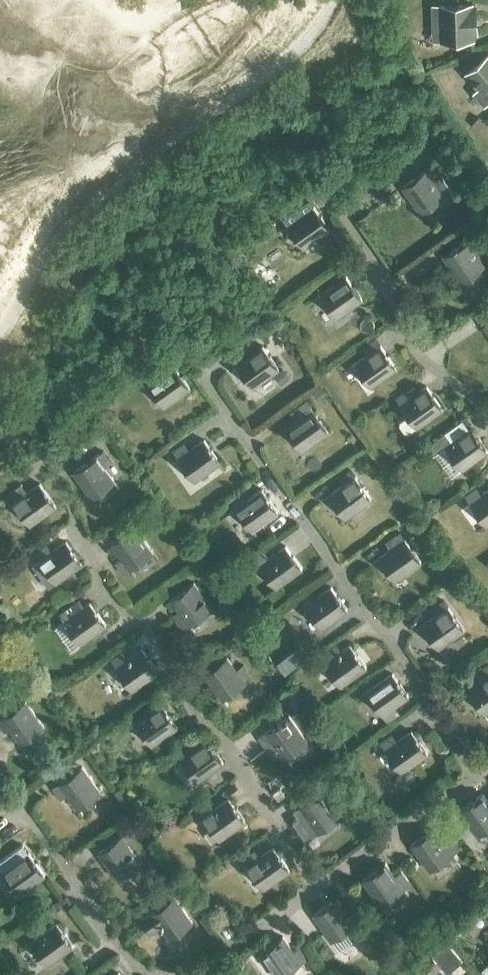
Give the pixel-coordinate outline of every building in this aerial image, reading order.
[(476,5),(473,5),(473,4),(433,5),(434,27),(441,27),(441,39),(474,38),(473,17),(476,17),(476,5)] [(487,98),(487,55),(467,73),(487,98)] [(480,130),(486,123),(479,116),(472,124),(480,130)] [(480,130),(487,136),(487,135),(487,124),(486,123),(480,130)] [(442,174),(441,175),(434,164),(402,187),(421,213),(453,190),(442,174)] [(287,226),(303,248),(329,230),(313,207),(287,226)] [(443,255),(462,282),(485,265),(466,239),(443,255)] [(319,295),(335,317),(361,299),(346,277),(319,295)] [(353,364),(369,386),(395,368),(379,345),(353,364)] [(235,365),(251,388),(278,369),(262,347),(235,365)] [(163,407),(189,389),(172,365),(158,376),(153,369),(142,377),(163,407)] [(400,405),(416,427),(442,408),(426,386),(400,405)] [(285,428),(301,451),(327,432),(305,400),(293,409),(300,418),(285,428)] [(444,447),(460,469),(486,450),(470,428),(444,447)] [(194,480),(219,462),(203,439),(189,449),(184,443),(173,451),(194,480)] [(72,471),(91,497),(114,480),(103,466),(110,462),(101,449),(72,471)] [(328,495),(344,518),(371,499),(355,476),(328,495)] [(30,524),(56,506),(39,482),(26,492),(20,483),(7,493),(30,524)] [(235,508),(251,530),(277,512),(261,489),(235,508)] [(485,525),(487,523),(487,490),(470,503),(485,525)] [(116,562),(123,572),(152,552),(133,525),(111,541),(122,557),(116,562)] [(378,558),(394,581),(420,562),(404,539),(378,558)] [(39,559),(55,582),(81,563),(65,541),(39,559)] [(259,564),(275,586),(301,568),(285,545),(259,564)] [(170,598),(190,625),(212,608),(192,581),(170,598)] [(304,605),(320,628),(347,609),(331,586),(304,605)] [(80,643),(105,624),(89,601),(75,611),(70,605),(58,613),(80,643)] [(422,625),(438,648),(464,629),(448,607),(422,625)] [(323,662),(339,685),(366,667),(349,644),(323,662)] [(132,690),(158,671),(141,648),(127,658),(122,652),(110,660),(132,690)] [(203,672),(222,698),(244,682),(226,656),(203,672)] [(484,713),(487,710),(487,663),(475,672),(481,681),(468,690),(484,713)] [(366,691),(382,714),(408,696),(392,673),(366,691)] [(2,716),(20,742),(43,726),(25,700),(2,716)] [(135,722),(151,744),(177,726),(161,703),(135,722)] [(265,732),(283,758),(306,742),(288,716),(265,732)] [(385,749),(401,771),(427,753),(411,730),(385,749)] [(180,759),(196,781),(222,763),(201,733),(190,741),(195,748),(180,759)] [(59,783),(77,809),(100,793),(82,766),(59,783)] [(298,806),(316,832),(339,816),(321,790),(298,806)] [(477,835),(487,827),(487,802),(481,793),(459,809),(477,835)] [(202,816),(217,838),(243,820),(228,798),(202,816)] [(411,844),(429,869),(452,853),(433,827),(411,844)] [(99,852),(116,877),(139,861),(121,836),(99,852)] [(19,894),(45,875),(22,844),(0,860),(0,868),(19,894)] [(247,866),(262,888),(288,870),(272,848),(247,866)] [(403,870),(394,876),(384,863),(362,879),(380,905),(412,882),(403,870)] [(172,883),(180,895),(189,889),(182,877),(172,883)] [(161,926),(169,938),(191,922),(173,896),(141,919),(151,933),(161,926)] [(341,949),(353,940),(346,929),(354,924),(335,898),(313,914),(331,940),(333,938),(341,949)] [(31,941),(47,964),(73,945),(57,922),(31,941)] [(292,951),(282,936),(259,953),(275,974),(282,974),(310,955),(302,944),(292,951)] [(405,974),(429,974),(441,964),(429,951),(404,974),(405,974)]
